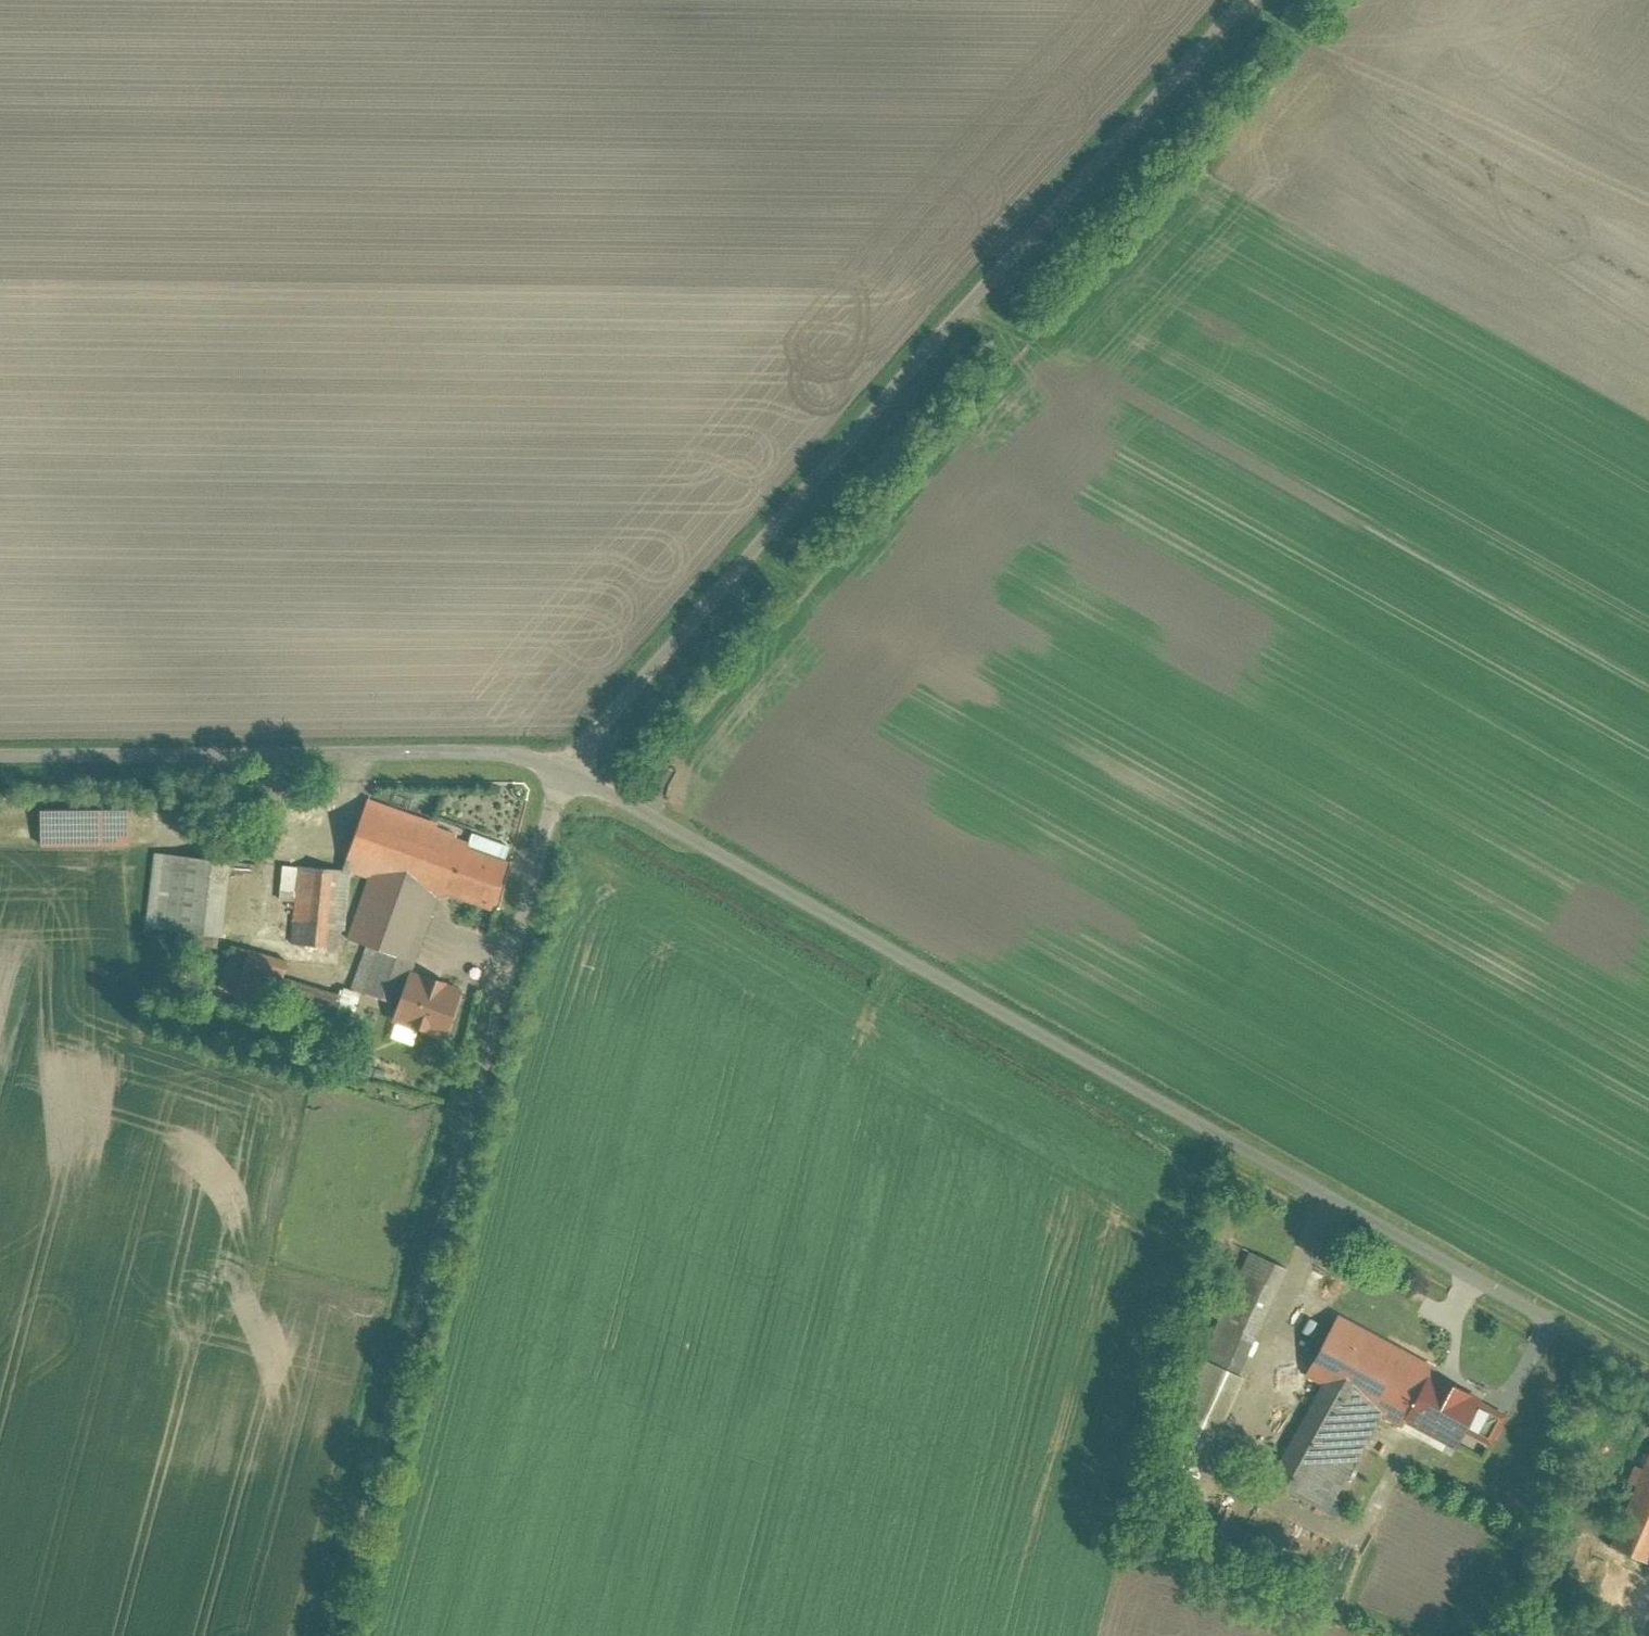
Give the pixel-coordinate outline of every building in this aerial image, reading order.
[(642,783),(654,791),(666,773),(654,765),(642,783)] [(464,987),(413,970),(441,889),(489,906),(510,846),(370,797),(345,865),(374,875),(349,950),(364,955),(354,986),(399,1001),(393,1020),(447,1038),(464,987)] [(130,806),(41,807),(41,841),(130,840),(130,806)] [(221,936),(231,860),(158,851),(149,927),(221,936)] [(347,947),(352,869),(286,864),(284,898),(296,898),(293,943),(347,947)] [(230,984),(240,949),(228,946),(219,981),(230,984)] [(241,950),(233,987),(295,1000),(293,1012),(327,1019),(333,993),(279,981),(284,959),(241,950)] [(1243,1371),(1289,1267),(1252,1251),(1206,1355),(1243,1371)] [(1332,1508),(1382,1411),(1409,1424),(1411,1421),(1486,1460),(1510,1413),(1435,1375),(1439,1365),(1341,1315),(1311,1374),(1325,1381),(1275,1478),(1332,1508)] [(1202,1479),(1246,1376),(1204,1359),(1160,1461),(1202,1479)] [(1612,1545),(1648,1561),(1648,1461),(1612,1545)]
